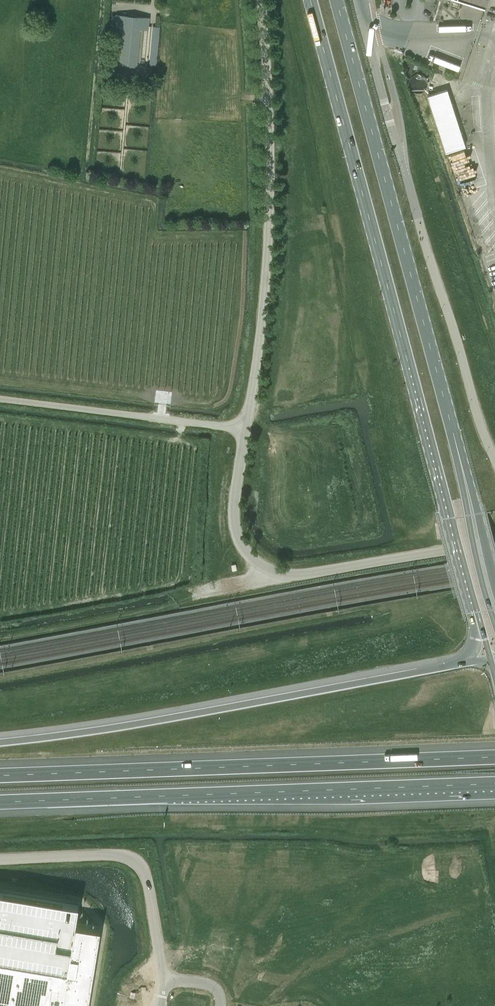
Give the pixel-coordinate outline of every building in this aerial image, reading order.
[(485,8),(487,0),(458,0),(485,8)] [(147,29),(148,18),(116,15),(115,27),(123,27),(120,64),(135,66),(139,29),(147,29)] [(160,27),(153,26),(149,66),(156,67),(160,27)] [(468,145),(452,88),(428,94),(445,151),(468,145)] [(99,929),(74,925),(78,904),(0,891),(0,1005),(86,1005),(99,929)]
